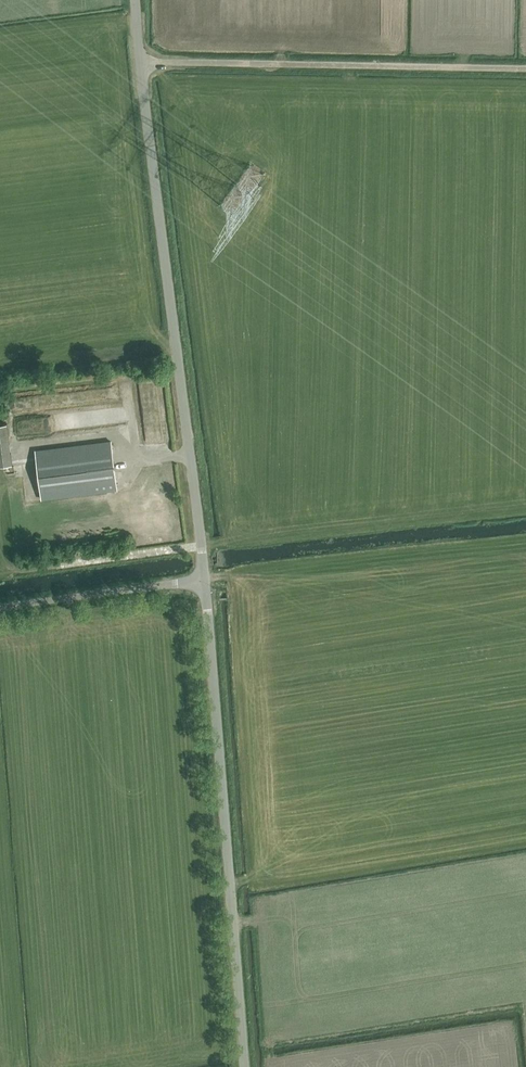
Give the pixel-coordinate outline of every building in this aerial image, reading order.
[(0,424),(0,465),(13,463),(7,423),(0,424)] [(118,489),(112,441),(35,451),(41,498),(118,489)] [(117,494),(118,503),(135,501),(134,492),(117,494)]
